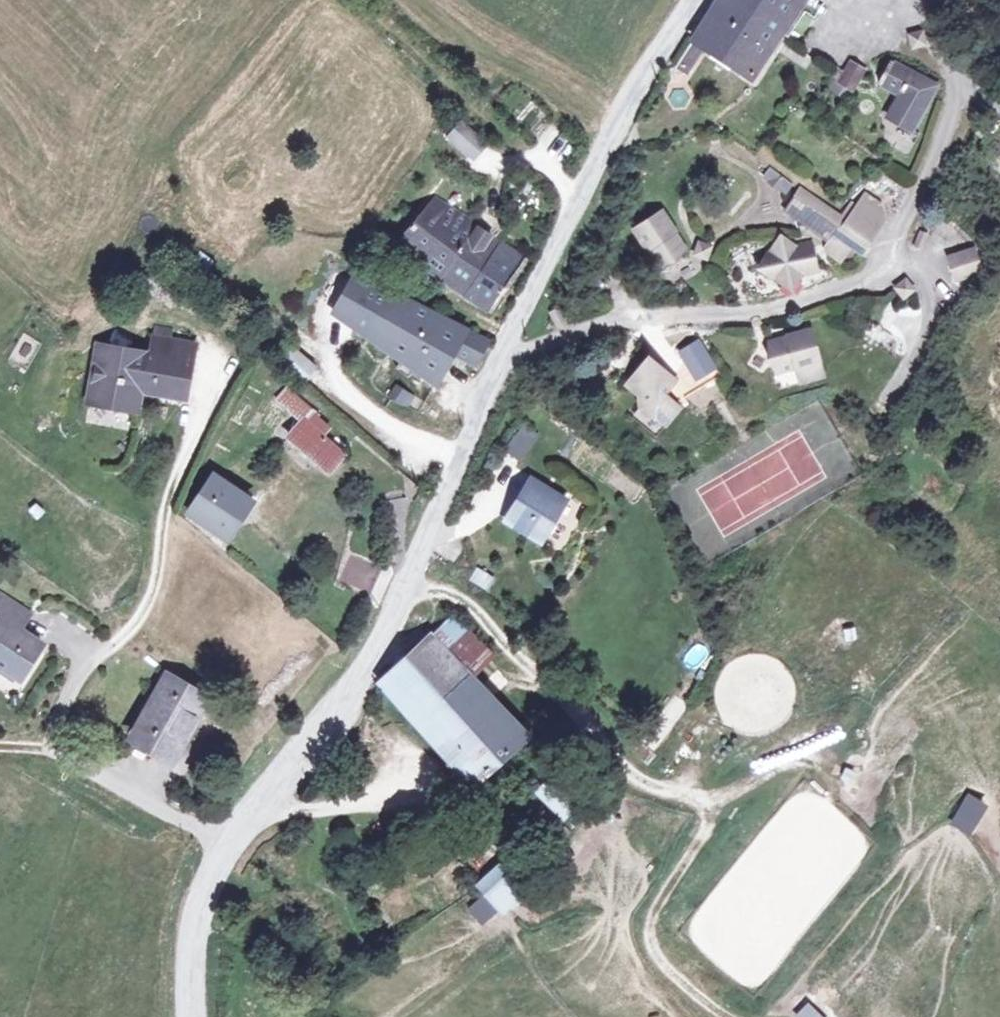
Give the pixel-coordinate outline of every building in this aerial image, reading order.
[(671,43),(747,84),(801,0),(697,0),(671,43)] [(888,20),(876,12),(865,30),(877,38),(888,20)] [(907,31),(910,46),(926,43),(923,28),(907,31)] [(880,54),(864,79),(888,96),(877,114),(894,128),(921,84),(880,54)] [(848,58),(838,83),(856,90),(866,65),(848,58)] [(486,81),(480,75),(469,87),(475,94),(486,81)] [(463,128),(457,123),(445,135),(452,141),(467,156),(478,144),(463,128)] [(769,167),(762,178),(786,194),(793,183),(769,167)] [(830,237),(833,230),(841,214),(839,213),(795,184),(782,207),(830,237)] [(432,193),(396,234),(432,271),(485,314),(521,264),(487,236),(472,226),(474,224),(432,193)] [(841,214),(833,230),(858,248),(879,213),(851,195),(839,213),(841,214)] [(656,229),(628,254),(647,277),(676,253),(656,229)] [(697,239),(692,256),(709,260),(713,244),(697,239)] [(941,250),(947,270),(969,264),(965,244),(941,250)] [(756,260),(748,278),(783,300),(791,284),(809,281),(802,249),(756,260)] [(359,268),(333,311),(432,385),(451,354),(475,367),(488,348),(359,268)] [(10,360),(27,367),(37,341),(21,334),(10,360)] [(801,339),(765,349),(773,377),(808,367),(801,339)] [(200,354),(162,345),(159,362),(106,351),(95,405),(141,415),(146,393),(190,402),(200,354)] [(637,371),(617,397),(644,418),(664,392),(637,371)] [(389,387),(380,399),(391,408),(392,407),(400,410),(407,400),(389,387)] [(292,399),(279,413),(303,439),(291,453),(326,488),(343,471),(322,448),(327,446),(308,426),(314,421),(292,399)] [(506,448),(521,458),(533,439),(518,430),(506,448)] [(524,482),(500,520),(530,543),(556,504),(524,482)] [(251,512),(215,484),(188,520),(224,548),(251,512)] [(349,555),(343,578),(373,589),(381,568),(349,555)] [(471,581),(489,589),(495,576),(477,568),(471,581)] [(10,679),(35,649),(13,631),(25,617),(0,597),(0,671),(10,679)] [(430,622),(366,686),(457,785),(506,743),(438,672),(459,651),(430,622)] [(157,668),(117,732),(134,743),(143,728),(164,741),(195,689),(157,668)] [(535,758),(520,797),(547,808),(564,769),(535,758)] [(967,792),(950,823),(972,835),(989,804),(967,792)] [(499,864),(465,894),(485,915),(519,885),(499,864)] [(808,1000),(793,1016),(795,1016),(826,1016),(808,1000)]
